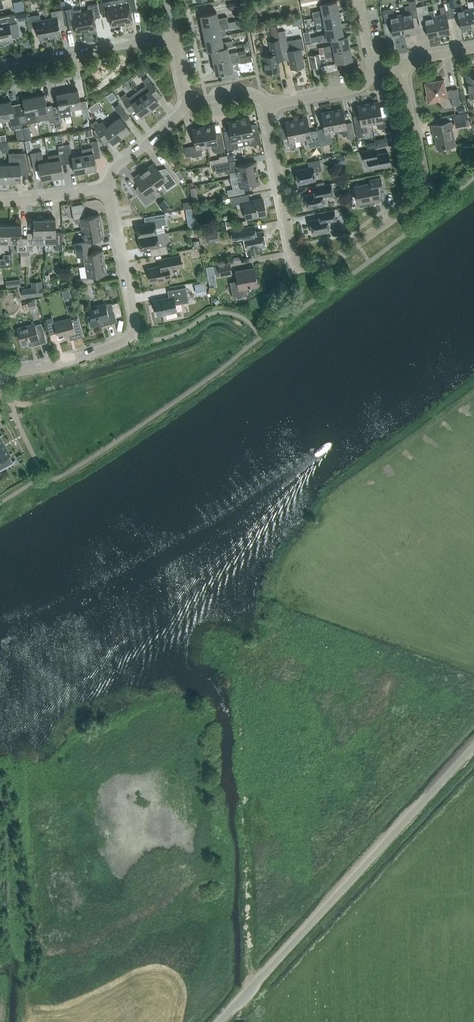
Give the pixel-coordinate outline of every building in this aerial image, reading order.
[(16,12),(24,10),(22,0),(13,2),(16,12)] [(111,26),(122,24),(117,0),(113,0),(100,3),(102,16),(109,15),(111,26)] [(137,10),(135,0),(117,0),(122,24),(132,21),(130,11),(137,10)] [(339,12),(337,0),(320,3),(321,10),(312,12),(313,17),(339,12)] [(400,14),(404,33),(415,31),(412,16),(418,15),(415,0),(409,1),(409,5),(405,6),(406,13),(400,14)] [(450,1),(453,17),(459,15),(462,30),(473,28),(469,8),(463,9),(462,2),(457,3),(457,0),(450,0),(450,1)] [(239,1),(228,4),(229,10),(240,7),(239,1)] [(453,17),(450,1),(445,2),(446,5),(440,6),(442,13),(436,15),(440,35),(451,32),(448,18),(453,17)] [(94,18),(100,17),(98,3),(88,5),(88,11),(82,12),(85,31),(96,28),(94,18)] [(429,37),(440,35),(436,15),(435,10),(429,11),(428,4),(417,6),(421,26),(427,25),(429,37)] [(74,33),(85,31),(82,12),(81,8),(74,10),(72,8),(64,10),(66,23),(72,22),(74,33)] [(394,35),(404,33),(400,14),(395,15),(393,8),(383,10),(386,23),(391,22),(394,35)] [(59,22),(64,21),(62,9),(51,12),(52,18),(47,19),(50,37),(61,35),(59,22)] [(228,22),(227,16),(218,18),(217,12),(200,15),(202,27),(228,22)] [(314,23),(324,21),(325,27),(341,24),(339,12),(313,17),(314,23)] [(47,19),(41,20),(40,14),(29,16),(31,28),(37,27),(40,40),(50,37),(47,19)] [(0,45),(3,45),(3,39),(11,37),(12,38),(12,37),(13,37),(13,36),(18,35),(16,24),(17,24),(17,22),(16,22),(14,15),(0,18),(2,25),(0,25),(0,45)] [(202,27),(205,39),(221,36),(227,35),(225,28),(236,26),(235,21),(228,22),(202,27)] [(318,41),(331,39),(331,38),(344,36),(341,24),(325,27),(326,34),(317,36),(318,41)] [(291,69),(304,66),(301,49),(304,49),(302,38),(287,41),(285,31),(278,32),(282,54),(288,52),(291,69)] [(323,47),(324,52),(350,47),(348,35),(344,36),(331,38),(331,39),(332,45),(323,47)] [(228,47),(233,45),(232,40),(223,42),(221,36),(205,39),(207,51),(211,50),(228,47)] [(263,56),(267,74),(280,71),(278,61),(283,60),(279,39),(269,42),(272,55),(263,56)] [(239,57),(238,51),(229,53),(228,47),(211,50),(213,62),(239,57)] [(348,60),(352,59),(350,47),(324,52),(325,58),(334,56),(336,62),(340,62),(348,60)] [(322,66),(319,53),(310,55),(312,68),(322,66)] [(240,62),(239,57),(213,62),(216,74),(221,73),(222,79),(238,76),(237,70),(239,69),(238,63),(240,62)] [(337,70),(335,63),(325,65),(326,72),(337,70)] [(138,92),(152,110),(160,104),(154,95),(158,91),(149,77),(144,81),(147,85),(138,92)] [(446,91),(444,80),(425,83),(427,95),(426,95),(428,103),(436,102),(436,100),(451,97),(453,106),(461,104),(458,89),(446,91)] [(68,93),(72,115),(73,117),(77,116),(75,109),(82,108),(84,119),(90,118),(90,114),(88,108),(87,101),(81,102),(79,90),(68,93)] [(143,117),(152,110),(138,92),(130,98),(127,93),(121,97),(131,111),(136,108),(143,117)] [(62,117),(72,115),(68,93),(57,95),(59,106),(53,107),(56,122),(56,124),(61,123),(63,123),(62,117)] [(50,123),(56,122),(53,107),(53,105),(47,106),(45,95),(33,97),(37,114),(38,121),(49,119),(50,123)] [(25,113),(20,114),(22,124),(38,121),(37,114),(33,97),(23,99),(25,113)] [(22,124),(20,114),(19,111),(14,112),(11,101),(1,103),(4,120),(9,119),(11,130),(22,128),(22,124)] [(379,102),(369,104),(372,124),(378,123),(379,130),(385,128),(385,131),(392,130),(389,115),(382,117),(379,102)] [(113,123),(123,137),(132,130),(125,121),(130,117),(120,104),(115,108),(121,117),(113,123)] [(367,125),(372,124),(369,104),(358,106),(361,121),(355,122),(358,137),(364,136),(363,132),(368,131),(366,125),(367,125)] [(342,108),(332,110),(336,130),(341,129),(343,136),(347,135),(348,140),(354,138),(351,121),(345,123),(342,108)] [(317,129),(317,130),(321,146),(333,143),(330,132),(336,130),(332,110),(321,113),(324,128),(317,129)] [(454,116),(456,126),(470,124),(468,114),(454,116)] [(310,132),(307,117),(296,120),(300,139),(306,138),(308,148),(321,146),(317,130),(310,132)] [(262,144),(259,131),(253,132),(250,118),(240,120),(243,140),(244,145),(250,144),(250,146),(262,144)] [(114,144),(123,137),(113,123),(107,127),(103,120),(99,123),(97,120),(92,124),(102,138),(107,134),(114,144)] [(244,145),(243,140),(240,120),(229,122),(232,138),(226,139),(228,150),(239,148),(238,147),(244,145)] [(296,120),(285,122),(288,137),(282,138),(285,150),(296,148),(294,141),(300,139),(296,120)] [(456,146),(451,122),(432,126),(433,134),(435,133),(438,149),(456,146)] [(223,138),(217,139),(214,125),(203,127),(207,147),(213,146),(215,153),(226,151),(223,138)] [(201,148),(207,147),(203,127),(193,129),(196,145),(191,146),(193,157),(203,155),(201,148)] [(378,138),(379,146),(389,145),(388,137),(378,138)] [(82,155),(85,173),(96,171),(94,157),(100,156),(97,141),(91,142),(92,148),(81,150),(82,155)] [(0,142),(0,148),(3,151),(8,151),(8,142),(0,142)] [(63,147),(64,150),(66,162),(72,161),(74,175),(85,173),(82,155),(71,157),(70,149),(69,143),(63,145),(63,147)] [(66,162),(64,150),(63,147),(57,148),(58,154),(48,156),(49,161),(52,179),(63,177),(60,163),(66,162)] [(391,165),(388,152),(376,154),(375,148),(362,151),(364,161),(369,160),(370,169),(391,165)] [(52,179),(49,161),(43,162),(41,151),(30,153),(33,168),(38,167),(41,180),(52,179)] [(9,153),(9,165),(9,182),(21,182),(21,174),(29,174),(25,152),(9,153)] [(346,163),(344,154),(336,156),(338,165),(346,163)] [(219,158),(209,160),(210,165),(227,161),(226,155),(219,156),(219,158)] [(230,173),(231,178),(258,173),(256,162),(236,166),(235,161),(215,164),(217,173),(226,171),(226,173),(230,173)] [(296,171),(298,183),(315,180),(314,172),(322,171),(320,161),(308,163),(309,168),(296,171)] [(167,190),(176,183),(168,170),(162,175),(154,163),(144,170),(155,187),(161,182),(167,190)] [(9,165),(0,165),(0,182),(9,182),(9,165)] [(155,198),(149,191),(155,187),(144,170),(134,178),(142,189),(137,193),(146,205),(155,198)] [(184,177),(179,170),(175,173),(181,180),(184,177)] [(260,184),(258,173),(231,178),(233,189),(227,190),(228,196),(245,193),(244,187),(260,184)] [(383,189),(381,178),(369,180),(370,184),(356,187),(359,203),(360,203),(361,205),(368,204),(368,202),(379,199),(377,191),(383,189)] [(313,193),(305,195),(308,208),(325,204),(324,197),(333,195),(331,184),(317,186),(312,188),(313,193)] [(199,202),(195,187),(189,188),(192,203),(199,202)] [(230,198),(231,205),(243,203),(246,219),(266,215),(263,199),(250,202),(248,194),(230,198)] [(310,220),(313,233),(329,230),(328,222),(337,221),(334,209),(319,213),(320,218),(310,220)] [(72,213),(73,219),(75,219),(76,224),(81,223),(82,230),(102,227),(100,214),(86,217),(85,211),(72,213)] [(152,223),(137,226),(139,239),(164,234),(163,226),(167,225),(165,214),(150,217),(152,223)] [(36,219),(33,219),(33,233),(27,233),(28,238),(29,251),(34,251),(34,244),(45,244),(44,219),(43,219),(43,218),(41,216),(38,216),(36,218),(36,219)] [(56,219),(44,219),(45,244),(56,244),(56,250),(62,250),(62,232),(56,232),(56,219)] [(235,227),(234,220),(225,222),(227,228),(235,227)] [(5,244),(11,244),(10,225),(0,225),(0,252),(5,252),(5,244)] [(28,238),(22,238),(21,225),(10,225),(11,244),(16,244),(17,252),(21,251),(29,251),(28,238)] [(263,231),(256,232),(255,225),(247,226),(231,230),(233,242),(244,240),(247,254),(262,251),(261,247),(266,246),(263,231)] [(84,241),(77,242),(78,248),(88,247),(91,246),(90,240),(104,238),(102,227),(82,230),(84,241)] [(169,233),(164,234),(139,239),(142,251),(155,248),(156,256),(168,254),(166,243),(170,239),(169,233)] [(88,247),(78,248),(76,249),(77,255),(78,254),(79,256),(83,256),(85,265),(105,262),(103,250),(89,252),(88,247)] [(150,282),(170,279),(169,270),(182,267),(180,256),(164,259),(165,265),(148,269),(150,282)] [(93,276),(107,274),(105,262),(85,265),(81,266),(81,278),(82,284),(94,282),(93,276)] [(230,262),(218,265),(220,275),(232,273),(230,262)] [(238,280),(230,281),(233,297),(247,294),(246,288),(258,286),(254,267),(236,271),(238,280)] [(207,292),(205,282),(194,284),(196,294),(207,292)] [(42,286),(33,288),(23,289),(24,297),(44,294),(42,286)] [(177,316),(176,311),(177,311),(176,305),(189,302),(186,287),(168,291),(169,298),(154,301),(157,315),(166,313),(167,318),(177,316)] [(37,308),(35,300),(28,302),(30,310),(37,308)] [(94,325),(96,324),(96,322),(103,320),(105,325),(117,321),(112,303),(106,304),(105,303),(88,307),(90,315),(88,315),(89,327),(93,325),(94,325)] [(83,336),(78,317),(72,319),(71,317),(54,322),(52,317),(45,319),(50,334),(57,332),(58,338),(69,335),(71,339),(83,336)] [(22,344),(30,341),(30,344),(34,344),(34,345),(47,342),(42,323),(35,325),(35,323),(17,328),(22,344)] [(5,466),(5,467),(15,461),(13,462),(9,456),(13,453),(9,455),(0,438),(0,465),(5,466)]
